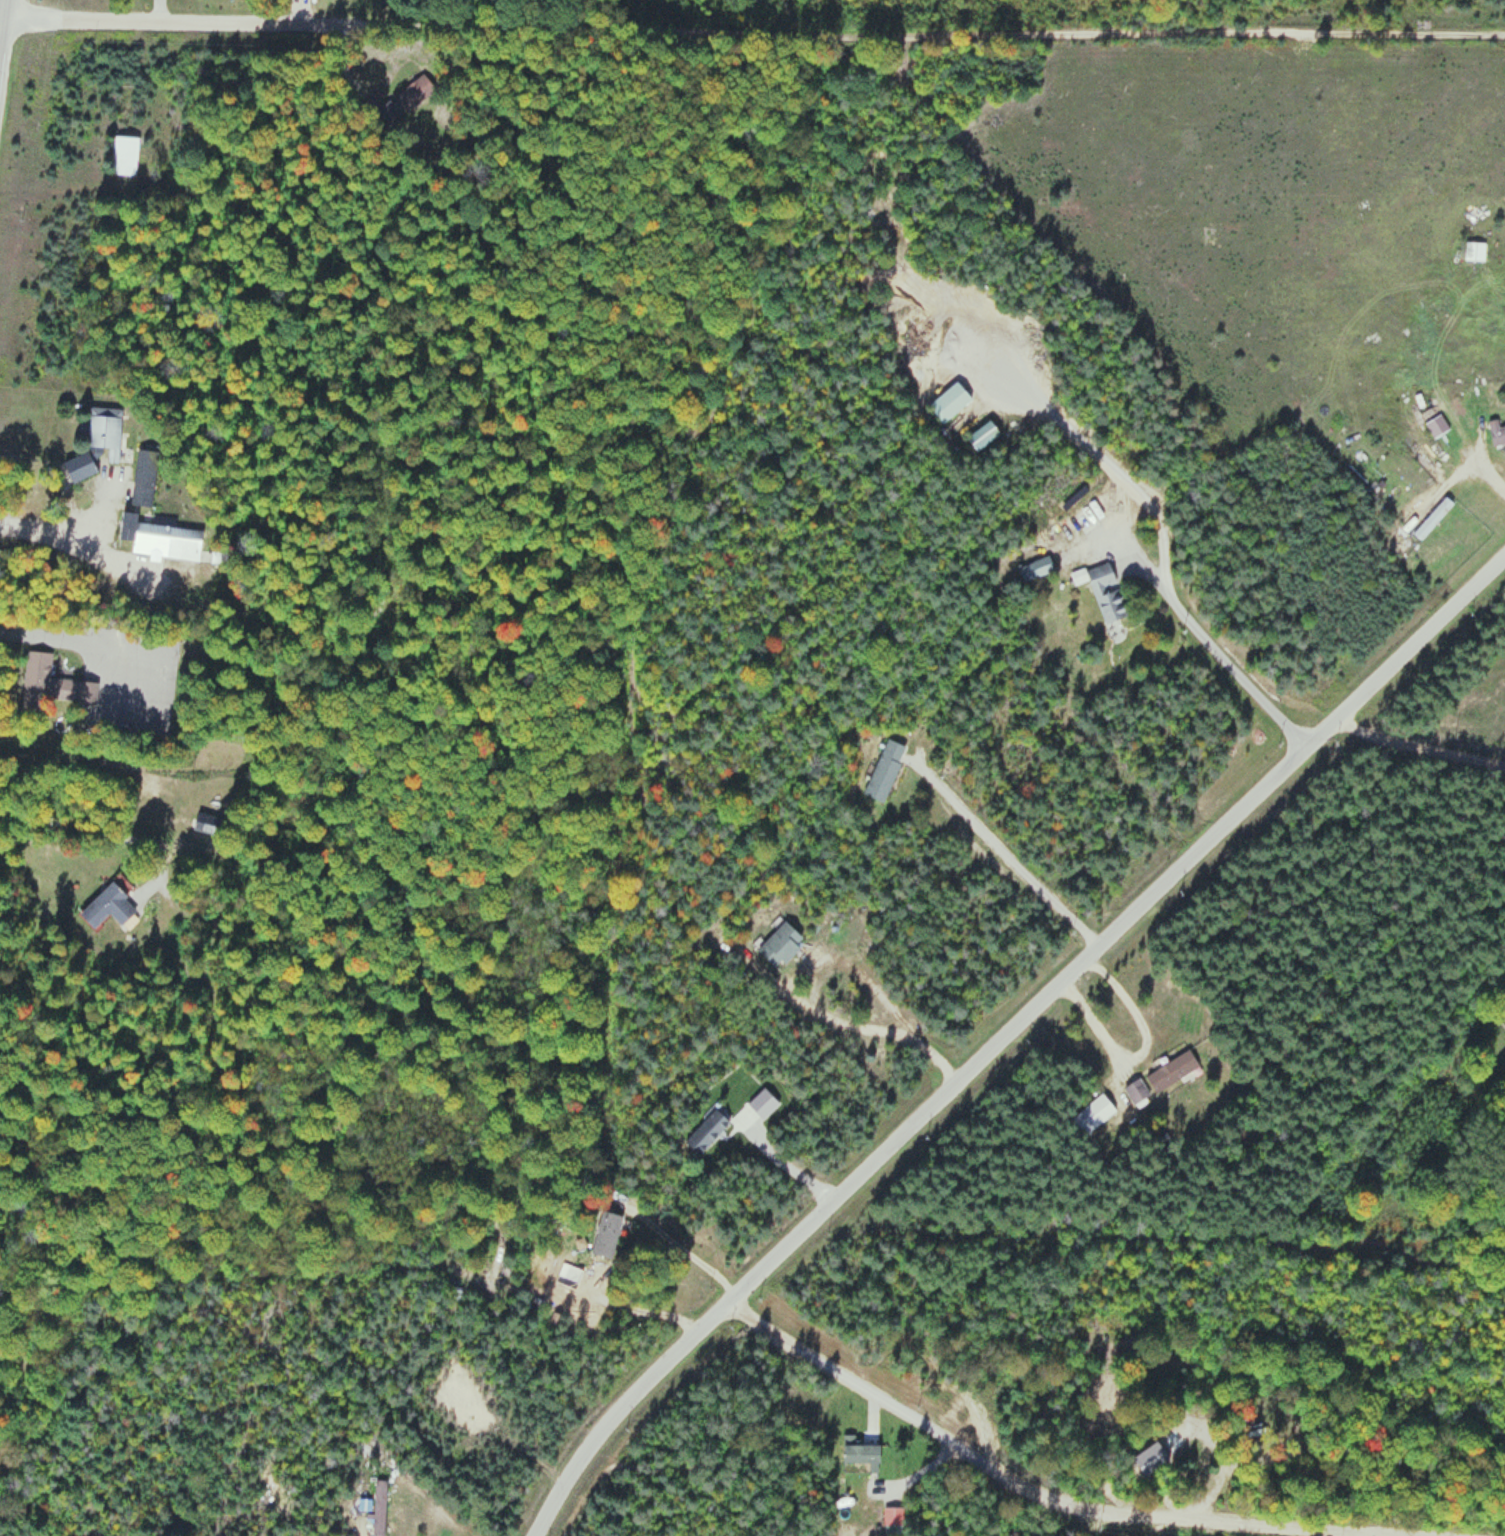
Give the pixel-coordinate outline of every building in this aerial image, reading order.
[(418,77),(375,110),(388,127),(431,94),(418,77)] [(139,137),(114,135),(112,174),(137,175),(139,137)] [(1485,261),(1485,242),(1465,242),(1465,261),(1485,261)] [(972,398),(955,381),(928,407),(944,425),(972,398)] [(122,408),(90,406),(88,452),(63,462),(71,483),(96,474),(96,469),(92,460),(104,455),(108,451),(108,462),(118,462),(122,408)] [(1449,430),(1441,414),(1425,422),(1433,438),(1449,430)] [(1498,426),(1497,419),(1488,421),(1493,446),(1504,444),(1504,425),(1498,426)] [(1001,434),(990,420),(966,438),(977,452),(1001,434)] [(156,451),(136,449),(132,505),(153,506),(156,451)] [(1453,502),(1444,495),(1415,535),(1424,542),(1453,502)] [(137,523),(138,513),(122,511),(119,539),(134,541),(132,554),(199,561),(203,530),(137,523)] [(1100,624),(1126,617),(1111,562),(1080,571),(1071,574),(1074,584),(1088,580),(1100,624)] [(95,703),(97,682),(49,678),(52,653),(27,650),(22,707),(41,709),(42,698),(95,703)] [(864,794),(884,803),(907,746),(886,738),(864,794)] [(193,829),(212,834),(217,817),(198,812),(193,829)] [(79,914),(93,929),(109,914),(121,926),(137,911),(111,884),(79,914)] [(804,940),(785,921),(757,950),(776,968),(804,940)] [(1156,1092),(1200,1067),(1190,1049),(1146,1074),(1156,1092)] [(1149,1096),(1140,1078),(1124,1086),(1133,1104),(1149,1096)] [(1117,1113),(1105,1094),(1071,1116),(1083,1134),(1117,1113)] [(729,1122),(714,1108),(685,1141),(700,1154),(729,1122)] [(591,1253),(612,1258),(623,1215),(602,1210),(591,1253)] [(843,1463),(870,1463),(870,1474),(878,1474),(878,1445),(853,1445),(853,1436),(843,1436),(843,1463)] [(386,1481),(374,1481),(373,1535),(385,1535),(386,1481)] [(903,1507),(883,1507),(883,1526),(903,1526),(903,1507)]
